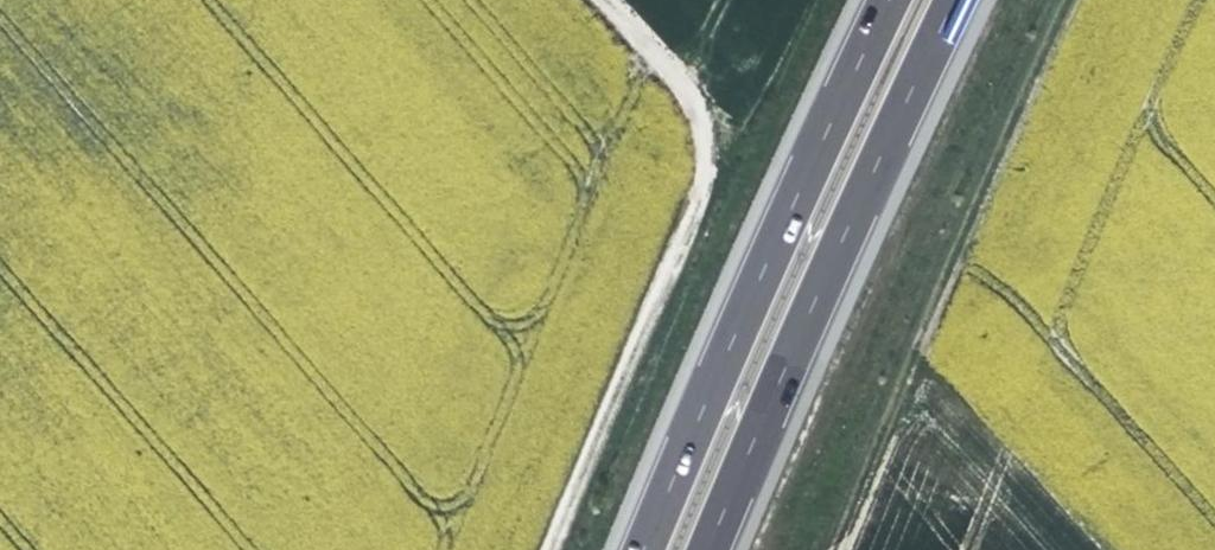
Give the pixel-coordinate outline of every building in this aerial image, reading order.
[(234,538),(230,549),(262,549),(234,538)]
